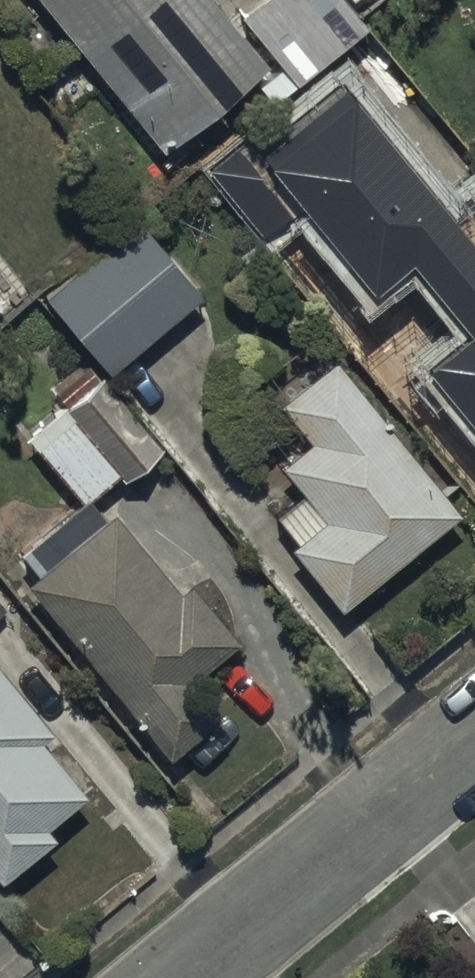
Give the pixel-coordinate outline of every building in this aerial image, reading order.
[(291,74),(360,15),(348,0),(240,0),(229,9),(221,0),(46,0),(159,134),(266,44),(291,74)] [(410,95),(359,35),(267,112),(318,172),(410,95)] [(195,281),(132,204),(38,280),(102,357),(195,281)] [(374,350),(464,460),(474,451),(474,268),(374,350)] [(454,500),(330,346),(275,389),(306,428),(274,453),(300,484),(274,505),(294,531),(290,535),(337,593),(454,500)] [(160,437),(98,365),(94,368),(83,355),(51,382),(61,394),(24,426),(77,488),(16,540),(34,561),(24,570),(168,738),(210,702),(180,667),(229,625),(180,568),(172,576),(108,502),(103,506),(87,488),(114,464),(120,471),(160,437)] [(0,664),(0,866),(51,825),(41,812),(80,780),(35,725),(44,718),(0,664)]
